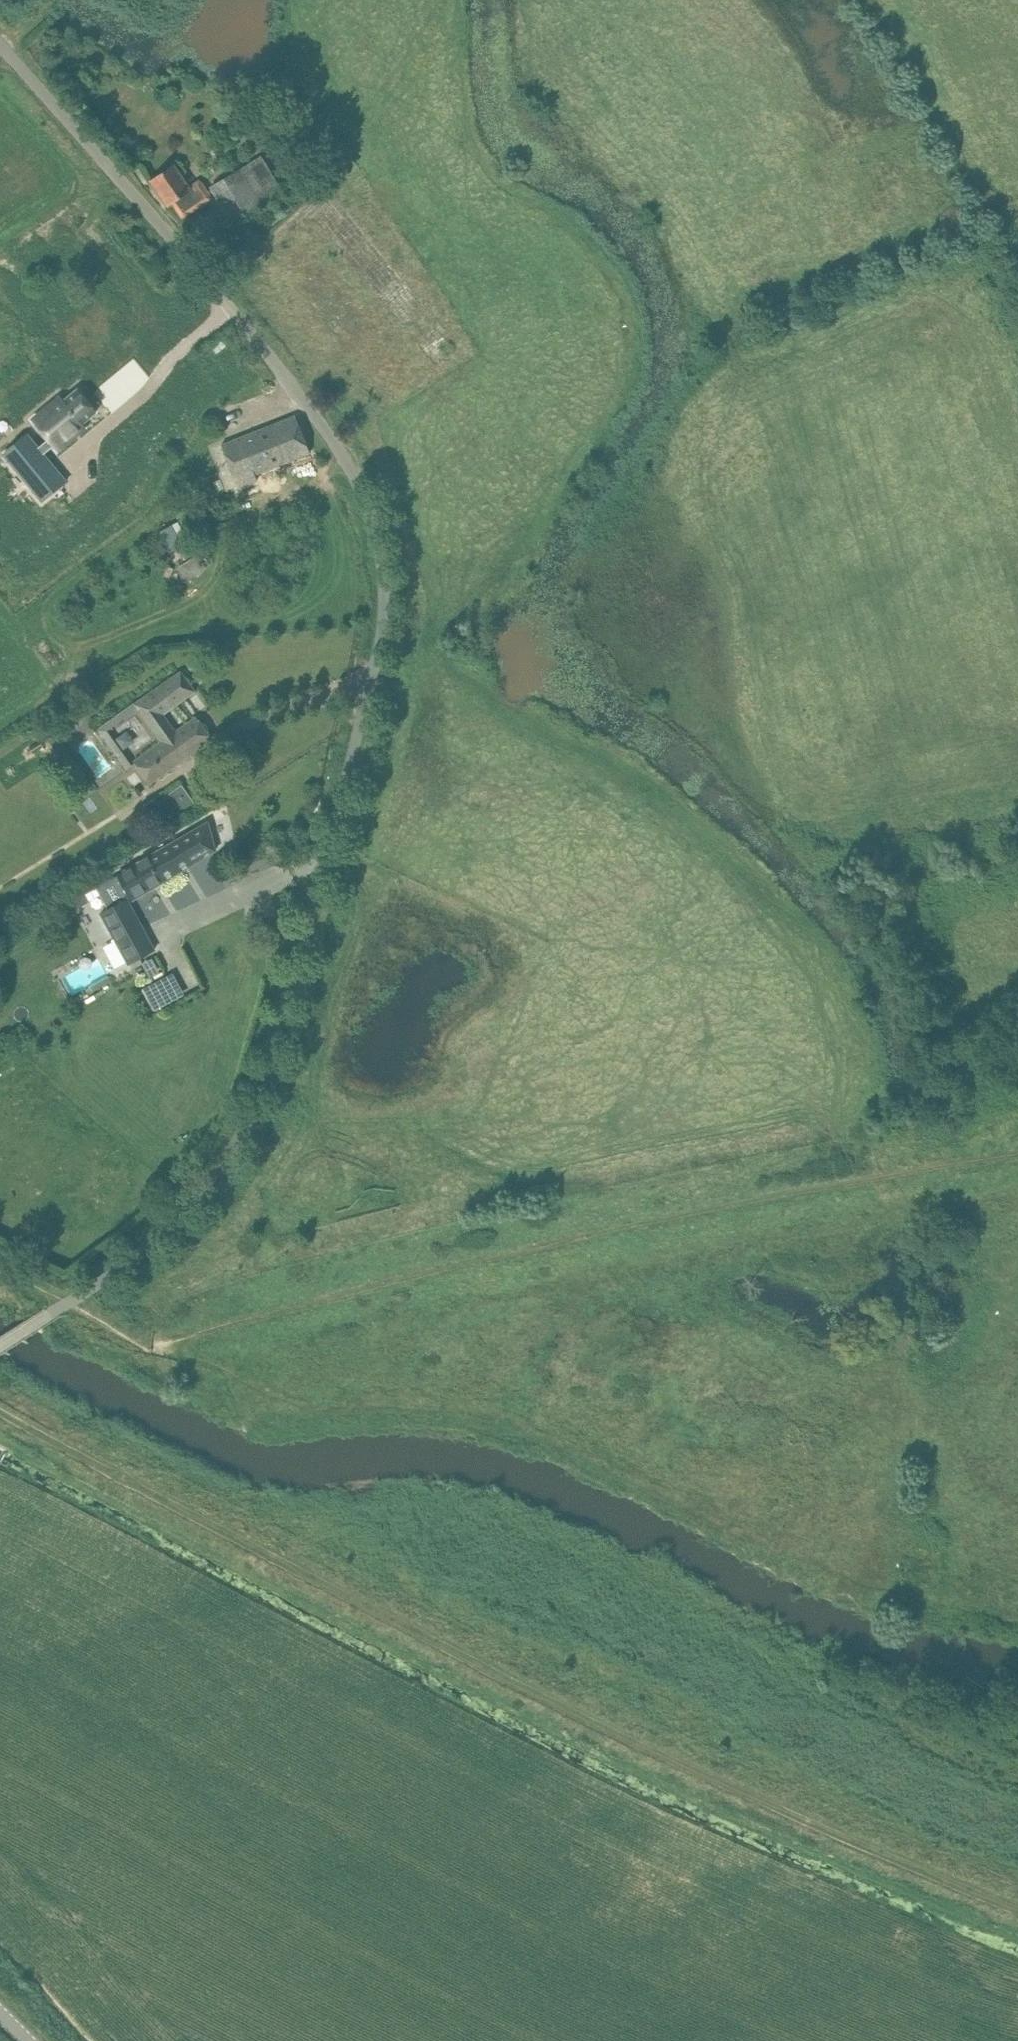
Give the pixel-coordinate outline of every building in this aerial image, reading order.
[(281,191),(261,156),(211,186),(232,221),(281,191)] [(169,205),(173,202),(183,216),(211,197),(200,182),(190,189),(173,164),(151,179),(169,205)] [(6,453),(5,454),(43,500),(68,480),(45,452),(54,444),(58,449),(74,435),(71,432),(74,429),(75,430),(96,412),(77,389),(63,400),(60,397),(34,419),(49,439),(47,441),(47,440),(42,444),(43,444),(40,446),(16,465),(6,453)] [(222,444),(238,487),(257,480),(255,474),(310,452),(295,415),(222,444)] [(163,741),(134,761),(139,767),(150,782),(196,750),(212,738),(197,717),(180,728),(175,732),(163,713),(179,702),(195,691),(181,671),(164,682),(136,703),(139,707),(163,741)] [(182,782),(161,799),(176,818),(198,801),(182,782)] [(118,874),(96,886),(108,908),(127,898),(127,899),(131,897),(132,900),(216,850),(208,821),(118,874)] [(108,908),(101,912),(129,963),(155,949),(127,899),(127,898),(108,908)]
